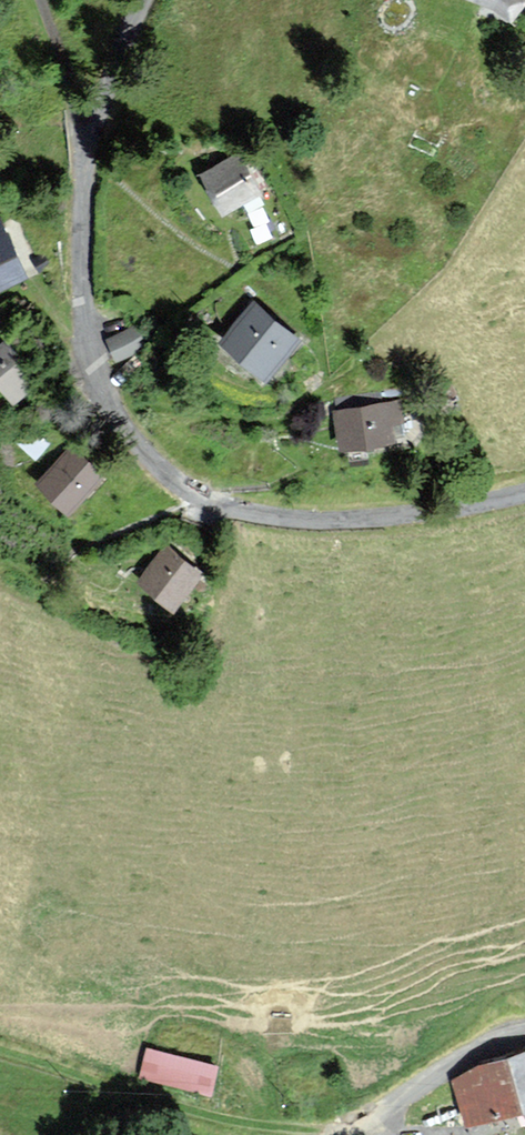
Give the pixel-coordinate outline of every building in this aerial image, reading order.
[(519,13),(524,0),(484,0),(519,13)] [(240,142),(199,165),(222,205),(263,181),(240,142)] [(0,210),(0,279),(27,267),(1,210),(0,210)] [(266,372),(301,333),(255,291),(219,330),(266,372)] [(138,323),(107,333),(115,355),(145,345),(138,323)] [(0,336),(0,381),(13,399),(44,377),(9,330),(0,336)] [(405,394),(335,405),(341,442),(400,433),(397,416),(408,415),(405,394)] [(427,397),(412,399),(413,412),(429,410),(427,397)] [(106,473),(71,440),(38,476),(73,509),(106,473)] [(202,570),(164,539),(134,577),(172,607),(202,570)] [(220,1067),(149,1046),(140,1076),(211,1097),(220,1067)] [(455,1079),(470,1129),(524,1113),(524,1049),(483,1061),(455,1079)]
